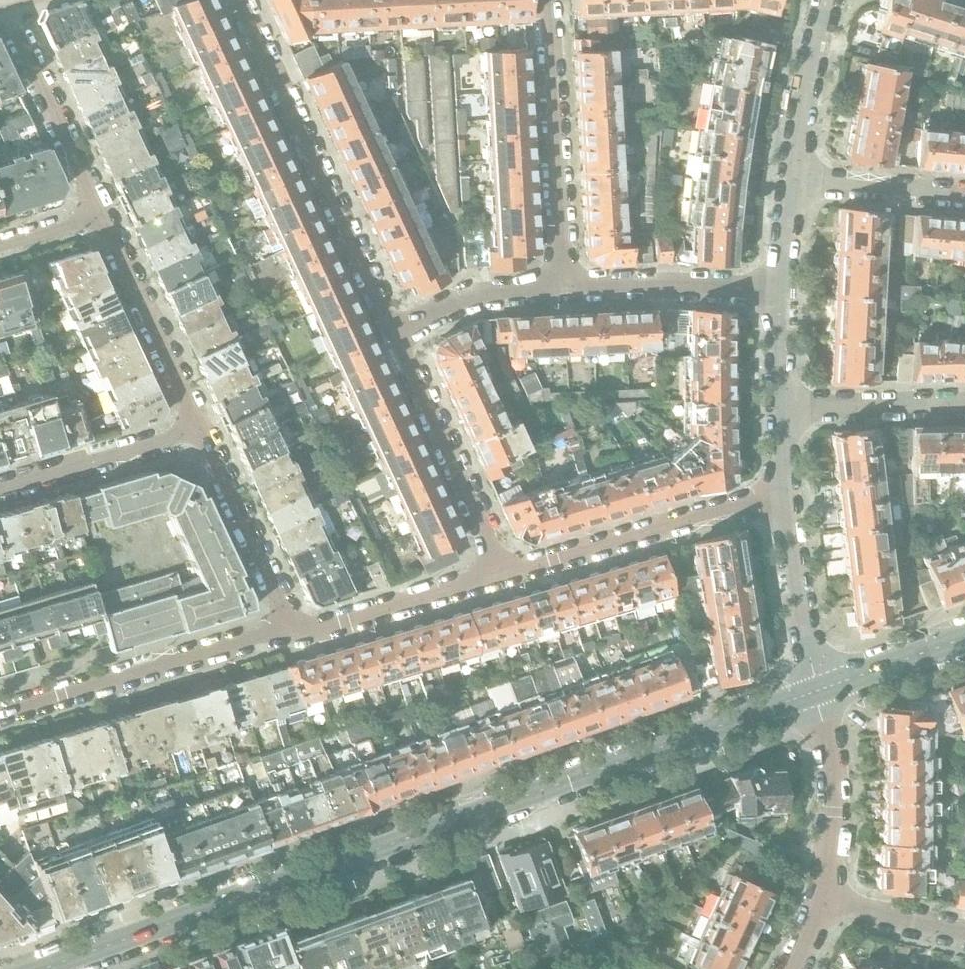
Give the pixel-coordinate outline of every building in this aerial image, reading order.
[(39,21),(51,48),(92,29),(101,25),(113,20),(124,15),(120,7),(117,0),(108,0),(106,1),(112,12),(110,15),(99,20),(95,11),(95,0),(86,0),(43,13),(39,21)] [(168,7),(183,0),(154,0),(161,15),(169,11),(168,7)] [(217,14),(210,0),(183,0),(168,7),(169,11),(178,30),(176,31),(182,43),(205,33),(203,29),(201,30),(198,23),(217,14)] [(336,0),(266,0),(269,7),(285,41),(306,31),(337,30),(336,0)] [(401,26),(400,0),(336,0),(337,30),(401,26)] [(464,0),(400,0),(401,26),(464,22),(464,0)] [(464,22),(524,19),(523,0),(464,0),(464,22)] [(636,0),(571,0),(572,16),(637,13),(636,0)] [(701,0),(636,0),(637,13),(701,9),(701,0)] [(701,9),(739,7),(754,11),(754,9),(770,12),(771,7),(773,5),(774,0),(701,0),(701,9)] [(933,43),(946,1),(945,1),(944,0),(880,0),(879,5),(880,8),(879,11),(877,13),(875,19),(876,22),(874,29),(892,35),(893,31),(933,43)] [(131,1),(120,7),(124,15),(129,25),(137,21),(140,20),(139,19),(131,1)] [(958,5),(957,3),(950,1),(948,2),(946,1),(933,43),(964,54),(964,7),(958,5)] [(196,68),(234,51),(229,40),(217,14),(198,23),(201,30),(203,29),(205,33),(182,43),(183,46),(186,45),(196,68)] [(113,20),(101,25),(105,33),(116,28),(113,20)] [(137,21),(129,25),(134,37),(142,33),(137,21)] [(709,84),(753,93),(753,90),(756,88),(757,81),(756,79),(760,60),(762,58),(763,51),(762,49),(762,47),(747,43),(747,41),(748,35),(739,33),(740,28),(734,27),(704,27),(704,35),(717,35),(711,69),(703,67),(700,79),(710,81),(709,84)] [(92,29),(51,48),(56,58),(56,62),(58,67),(61,69),(62,71),(103,52),(92,29)] [(574,52),(587,51),(607,49),(606,37),(573,40),(574,52)] [(894,64),(898,53),(886,50),(889,40),(882,37),(875,61),(894,64)] [(495,50),(495,40),(479,41),(480,51),(495,50)] [(433,54),(432,42),(415,43),(416,55),(433,54)] [(304,78),(323,68),(312,45),(291,55),(302,79),(304,78)] [(369,57),(368,46),(354,47),(354,58),(369,57)] [(446,53),(446,46),(433,46),(434,54),(446,53)] [(103,52),(62,71),(63,72),(63,76),(65,81),(68,84),(72,93),(113,74),(123,69),(113,47),(103,52)] [(383,59),(382,49),(370,50),(370,59),(383,59)] [(574,52),(577,113),(616,111),(612,50),(612,49),(607,49),(587,51),(574,52)] [(505,78),(525,77),(524,63),(523,50),(481,52),(482,64),(483,78),(480,78),(481,95),(508,92),(508,85),(505,85),(505,78)] [(226,84),(245,75),(234,51),(196,68),(207,91),(204,92),(211,105),(234,95),(231,89),(229,90),(226,84)] [(143,60),(140,53),(127,59),(131,66),(143,60)] [(469,64),(468,53),(452,55),(453,67),(461,67),(461,64),(469,64)] [(447,54),(428,55),(428,63),(448,62),(447,54)] [(15,87),(0,55),(0,93),(15,87)] [(955,73),(960,57),(954,55),(948,76),(954,78),(955,73)] [(422,56),(403,57),(403,64),(422,63),(422,56)] [(960,57),(955,73),(961,74),(964,62),(964,59),(960,57)] [(396,71),(395,58),(387,59),(387,72),(396,71)] [(304,78),(316,103),(354,85),(341,60),(323,68),(304,78)] [(856,110),(894,118),(903,72),(925,76),(926,70),(912,68),(894,64),(875,61),(873,66),(864,64),(864,67),(862,68),(861,75),(862,77),(858,98),(856,100),(855,107),(856,109),(856,110)] [(913,61),(912,68),(926,70),(927,64),(913,61)] [(448,62),(428,63),(429,70),(448,69),(448,62)] [(422,63),(403,64),(404,72),(423,70),(422,63)] [(685,78),(687,67),(678,65),(675,76),(685,78)] [(448,69),(429,70),(429,77),(449,76),(448,69)] [(423,70),(404,72),(404,79),(423,78),(423,70)] [(153,81),(149,72),(140,76),(144,85),(153,81)] [(160,72),(152,75),(157,87),(165,83),(160,72)] [(113,74),(72,93),(77,102),(76,105),(79,111),(82,113),(83,116),(123,96),(113,74)] [(225,129),(262,112),(257,101),(245,75),(226,84),(229,90),(231,89),(234,95),(211,105),(205,108),(210,117),(217,113),(225,129)] [(397,88),(396,75),(388,75),(389,88),(397,88)] [(449,76),(429,77),(430,84),(449,83),(449,76)] [(485,120),(527,117),(525,90),(525,77),(505,78),(505,85),(508,85),(508,92),(481,95),(484,95),(485,120)] [(423,78),(404,79),(404,86),(424,85),(423,78)] [(165,83),(157,87),(161,95),(162,98),(163,98),(170,95),(166,84),(165,83)] [(449,83),(430,84),(430,92),(449,91),(449,83)] [(709,84),(701,131),(745,138),(746,135),(748,133),(749,126),(748,124),(751,104),(753,102),(754,96),(753,94),(753,93),(709,84)] [(346,116),(365,107),(354,85),(316,103),(333,140),(355,130),(351,123),(349,124),(346,116)] [(424,85),(404,86),(405,93),(424,92),(424,85)] [(449,91),(430,92),(430,99),(450,98),(449,91)] [(424,92),(405,93),(405,101),(425,99),(424,92)] [(951,107),(954,94),(947,93),(945,105),(951,107)] [(951,107),(958,108),(960,96),(954,94),(951,107)] [(151,102),(139,107),(142,113),(154,108),(154,109),(165,103),(163,98),(162,98),(161,95),(150,100),(151,102)] [(133,118),(123,96),(83,116),(83,120),(86,125),(88,127),(93,137),(133,118)] [(450,98),(430,99),(431,106),(450,105),(450,98)] [(425,99),(405,101),(406,113),(409,119),(416,119),(426,119),(425,99)] [(450,105),(431,106),(431,114),(451,113),(450,105)] [(344,163),(382,146),(372,123),(374,122),(367,106),(365,107),(346,116),(349,124),(351,123),(355,130),(333,140),(344,163)] [(154,108),(142,113),(142,114),(144,120),(156,114),(154,109),(154,108)] [(456,122),(464,121),(465,121),(464,109),(455,110),(456,122)] [(888,150),(894,118),(856,110),(855,112),(853,114),(852,121),(853,123),(849,144),(847,146),(846,153),(847,155),(846,161),(896,166),(899,153),(888,150)] [(581,173),(620,171),(618,137),(616,111),(577,113),(581,173)] [(920,121),(922,112),(912,111),(911,119),(920,121)] [(232,153),(239,165),(261,155),(259,149),(257,150),(254,144),(273,136),(262,112),(225,129),(235,152),(232,153)] [(6,126),(7,131),(15,129),(32,124),(27,113),(4,120),(6,126)] [(451,113),(431,114),(432,121),(451,120),(451,113)] [(484,145),(485,161),(512,159),(511,152),(509,152),(508,146),(528,144),(528,131),(527,117),(485,120),(487,145),(484,145)] [(143,139),(133,118),(93,137),(97,146),(97,149),(99,155),(102,157),(103,158),(143,139)] [(426,119),(416,119),(417,137),(421,148),(427,147),(426,119)] [(451,120),(432,121),(432,128),(452,127),(451,120)] [(402,136),(409,133),(404,121),(397,124),(402,136)] [(464,121),(456,122),(457,134),(465,134),(464,121)] [(964,172),(964,132),(948,131),(949,125),(938,124),(937,130),(932,129),(932,124),(921,122),(921,123),(911,122),(908,139),(919,140),(916,167),(964,172)] [(174,124),(159,132),(170,153),(184,146),(180,136),(174,124)] [(6,126),(0,127),(0,135),(3,143),(10,140),(7,131),(6,126)] [(670,137),(672,128),(662,126),(661,136),(670,137)] [(452,127),(432,128),(433,136),(452,135),(452,127)] [(7,131),(10,140),(18,137),(15,129),(7,131)] [(694,177),(738,184),(739,179),(741,178),(742,171),(741,169),(744,149),(746,147),(747,141),(745,138),(701,131),(694,177)] [(185,148),(192,144),(187,133),(180,136),(184,146),(185,148)] [(414,144),(409,133),(402,136),(406,147),(414,144)] [(655,144),(655,134),(647,134),(647,143),(655,144)] [(452,135),(433,136),(433,143),(452,142),(452,135)] [(253,190),(290,173),(285,162),(273,136),(254,144),(257,150),(259,149),(261,155),(239,165),(240,168),(242,167),(245,173),(253,190)] [(154,162),(143,139),(103,158),(103,160),(103,164),(106,169),(109,171),(113,181),(154,162)] [(452,142),(433,143),(433,150),(453,149),(452,142)] [(654,154),(655,144),(647,143),(646,154),(654,154)] [(192,144),(185,148),(190,159),(198,155),(193,145),(192,144)] [(488,162),(489,187),(531,184),(529,157),(528,144),(508,146),(509,152),(511,152),(512,159),(485,161),(485,162),(488,162)] [(56,195),(60,185),(55,174),(42,146),(24,151),(25,155),(18,157),(17,154),(7,157),(8,160),(0,163),(0,211),(56,195)] [(344,163),(362,201),(383,191),(380,184),(377,186),(374,178),(396,169),(395,168),(393,169),(382,146),(344,163)] [(453,149),(433,150),(434,157),(453,156),(453,149)] [(654,165),(654,154),(646,154),(645,164),(654,165)] [(453,156),(434,157),(434,165),(454,163),(453,156)] [(164,184),(154,162),(113,181),(124,203),(164,184)] [(454,163),(434,165),(435,172),(454,171),(454,163)] [(653,175),(654,165),(645,164),(645,174),(653,175)] [(372,224),(410,207),(400,184),(403,183),(396,169),(374,178),(377,186),(380,184),(383,191),(362,201),(372,224)] [(454,171),(435,172),(435,179),(455,178),(454,171)] [(581,173),(584,230),(628,228),(628,220),(623,220),(621,197),(620,171),(581,173)] [(282,205),(301,196),(290,173),(253,190),(256,197),(246,201),(254,218),(261,214),(267,228),(290,217),(287,211),(286,212),(282,205)] [(652,186),(653,175),(645,174),(644,185),(652,186)] [(460,189),(468,188),(468,175),(459,176),(460,189)] [(689,225),(693,226),(734,229),(734,225),(736,223),(737,216),(735,214),(737,194),(740,192),(740,186),(738,184),(694,177),(687,223),(689,225)] [(455,178),(435,179),(449,212),(457,211),(455,178)] [(429,198),(436,194),(431,183),(424,186),(429,198)] [(174,206),(164,184),(124,203),(134,225),(174,206)] [(488,229),(491,229),(515,228),(515,221),(513,221),(512,213),(532,212),(531,198),(531,184),(489,187),(490,212),(488,212),(488,229)] [(652,196),(652,186),(644,185),(644,195),(652,196)] [(469,200),(468,188),(460,189),(461,201),(469,200)] [(214,209),(221,205),(216,194),(208,198),(214,209)] [(441,206),(436,194),(429,198),(434,209),(441,206)] [(280,251),(318,233),(313,223),(301,196),(282,205),(286,212),(287,211),(290,217),(267,228),(268,229),(270,228),(280,251)] [(221,205),(214,209),(219,220),(218,220),(225,235),(226,235),(231,245),(238,242),(226,217),(227,217),(221,205)] [(184,228),(174,206),(134,225),(138,234),(138,238),(140,243),(143,245),(144,247),(184,228)] [(372,224),(390,263),(412,253),(408,246),(406,247),(403,240),(424,230),(424,228),(421,229),(410,207),(372,224)] [(836,253),(880,255),(882,226),(883,226),(884,213),(838,208),(837,240),(835,242),(834,248),(836,250),(836,253)] [(202,210),(192,214),(195,222),(206,218),(202,210)] [(491,229),(492,251),(493,255),(522,254),(534,253),(533,224),(532,212),(512,213),(513,221),(515,221),(515,228),(491,229)] [(900,214),(898,242),(902,243),(912,243),(914,215),(900,214)] [(911,255),(939,258),(964,260),(964,220),(914,215),(912,243),(911,255)] [(453,231),(447,220),(440,223),(445,235),(453,231)] [(654,234),(654,241),(667,241),(669,261),(732,265),(733,240),(735,238),(735,231),(734,229),(693,226),(692,250),(683,250),(683,237),(669,238),(669,237),(665,237),(665,233),(654,234)] [(194,250),(184,228),(144,247),(144,248),(144,252),(147,257),(150,260),(154,269),(194,250)] [(471,241),(471,228),(462,229),(463,242),(471,241)] [(628,228),(584,230),(585,250),(587,258),(594,263),(601,265),(602,265),(629,264),(628,256),(633,255),(633,258),(641,258),(642,263),(652,262),(650,246),(633,246),(629,246),(627,228),(628,228)] [(401,286),(412,281),(439,268),(437,265),(428,245),(431,243),(424,230),(403,240),(406,247),(408,246),(412,253),(390,263),(401,286)] [(289,275),(295,289),(318,278),(315,270),(313,271),(309,265),(329,256),(318,233),(280,251),(291,274),(289,275)] [(213,241),(210,234),(198,240),(201,246),(213,241)] [(655,262),(669,261),(667,241),(654,241),(655,262)] [(902,243),(901,256),(911,256),(911,255),(912,243),(902,243)] [(205,274),(194,250),(154,269),(158,278),(158,282),(161,287),(164,289),(165,292),(165,293),(205,274)] [(53,279),(56,287),(83,275),(97,268),(89,251),(49,263),(53,279)] [(475,253),(465,254),(466,268),(476,267),(475,253)] [(878,299),(880,255),(836,253),(836,254),(834,256),(834,262),(835,265),(834,283),(832,285),(832,291),(834,294),(834,297),(878,299)] [(242,269),(249,266),(244,255),(237,258),(242,269)] [(309,313),(347,295),(341,283),(329,256),(309,265),(313,271),(315,270),(318,278),(295,289),(296,291),(298,290),(309,313)] [(439,268),(412,281),(418,295),(449,281),(448,278),(449,277),(443,265),(442,263),(437,265),(439,268)] [(249,266),(242,269),(242,271),(246,278),(247,281),(255,278),(249,266)] [(60,296),(65,308),(107,289),(106,288),(106,284),(104,279),(101,276),(97,268),(83,275),(56,287),(60,296)] [(14,273),(28,324),(29,324),(38,320),(32,299),(33,299),(31,291),(32,290),(26,270),(14,273)] [(234,283),(246,278),(242,271),(231,276),(234,283)] [(28,324),(14,273),(0,277),(0,332),(28,324)] [(215,294),(205,274),(165,293),(165,296),(167,301),(170,304),(174,312),(215,294)] [(911,298),(911,285),(899,285),(899,290),(889,290),(889,298),(899,298),(911,298)] [(65,308),(75,328),(116,309),(113,302),(113,298),(111,293),(108,291),(107,289),(65,308)] [(225,317),(215,294),(174,312),(179,322),(179,325),(181,331),(184,333),(185,336),(225,317)] [(317,336),(323,350),(347,339),(344,333),(342,334),(339,327),(357,318),(347,295),(309,313),(319,335),(317,336)] [(876,342),(878,299),(834,297),(834,298),(832,300),(831,306),(833,308),(832,327),(830,329),(830,335),(832,337),(832,341),(876,342)] [(912,311),(911,298),(899,298),(899,311),(912,311)] [(266,323),(264,319),(258,306),(256,300),(248,304),(259,326),(266,323)] [(957,326),(958,315),(959,301),(945,300),(943,314),(951,315),(950,326),(957,326)] [(85,349),(126,330),(125,328),(125,325),(123,319),(120,317),(116,309),(75,328),(85,349)] [(667,334),(665,310),(654,311),(655,336),(666,336),(667,334)] [(665,310),(667,334),(676,334),(677,310),(665,310)] [(656,350),(655,336),(654,311),(652,311),(592,314),(594,353),(656,350)] [(686,357),(730,357),(730,313),(686,311),(686,357)] [(534,357),(594,353),(592,314),(532,317),(534,357)] [(270,331),(278,327),(273,315),(264,319),(266,323),(270,331)] [(236,339),(225,317),(185,336),(185,340),(188,345),(191,348),(195,357),(236,339)] [(509,358),(534,357),(532,317),(506,318),(508,343),(509,358)] [(326,351),(337,373),(375,356),(370,344),(357,318),(339,327),(342,334),(344,333),(347,339),(323,350),(324,352),(326,351)] [(508,343),(506,318),(494,319),(495,343),(508,343)] [(482,331),(490,331),(489,319),(482,319),(482,331)] [(271,335),(266,324),(256,328),(261,339),(271,335)] [(436,367),(471,350),(479,346),(469,325),(440,338),(434,344),(431,352),(432,360),(436,367)] [(43,341),(38,327),(29,329),(34,344),(43,341)] [(291,353),(278,327),(270,331),(283,357),(291,353)] [(85,349),(94,369),(135,350),(133,346),(132,343),(132,339),(129,334),(126,331),(126,330),(85,349)] [(490,343),(490,331),(482,331),(483,343),(490,343)] [(952,380),(956,340),(931,338),(931,342),(913,341),(912,345),(913,381),(947,380),(947,379),(952,380)] [(245,359),(236,339),(195,357),(199,366),(199,369),(201,375),(204,377),(205,378),(245,359)] [(2,355),(8,353),(5,340),(0,342),(0,348),(2,355)] [(956,340),(952,380),(964,381),(964,341),(956,340)] [(874,371),(876,342),(832,341),(831,342),(829,344),(829,350),(831,352),(829,383),(875,382),(876,371),(874,371)] [(913,381),(912,345),(898,345),(898,353),(897,353),(894,381),(913,381)] [(497,362),(504,358),(503,346),(496,347),(496,360),(497,362)] [(103,389),(144,370),(144,369),(144,365),(142,360),(139,358),(135,350),(94,369),(103,389)] [(436,367),(470,441),(505,424),(498,409),(503,406),(499,397),(494,400),(485,381),(491,378),(487,369),(482,358),(476,361),(471,350),(436,367)] [(367,388),(386,379),(375,356),(337,373),(347,396),(345,397),(351,411),(376,400),(372,394),(370,395),(367,388)] [(686,357),(685,400),(730,399),(730,374),(730,357),(686,357)] [(502,373),(509,370),(504,359),(504,358),(497,362),(502,373)] [(256,382),(245,359),(205,378),(206,380),(206,384),(208,389),(211,392),(215,401),(256,382)] [(0,363),(0,376),(8,373),(6,365),(5,362),(0,363)] [(262,379),(281,370),(278,363),(259,371),(262,379)] [(55,384),(50,368),(42,370),(46,386),(55,384)] [(112,410),(154,390),(152,386),(151,383),(151,380),(148,374),(145,372),(144,370),(103,389),(112,410)] [(514,380),(509,370),(502,373),(507,383),(514,380)] [(298,392),(306,388),(301,376),(292,379),(293,381),(297,388),(298,392)] [(403,417),(386,379),(367,388),(370,395),(372,394),(376,400),(351,411),(352,413),(354,411),(365,434),(403,417)] [(75,398),(70,380),(62,382),(67,400),(74,398),(75,398)] [(519,391),(514,380),(507,383),(512,394),(519,391)] [(281,395),(297,388),(293,381),(277,388),(281,395)] [(504,381),(494,386),(499,397),(509,392),(504,381)] [(265,404),(256,382),(215,401),(225,422),(265,404)] [(17,383),(11,384),(15,397),(21,395),(17,383)] [(664,400),(663,386),(655,387),(655,400),(664,400)] [(548,400),(559,399),(558,392),(556,392),(555,387),(548,387),(548,400)] [(312,401),(306,388),(298,392),(300,396),(304,405),(312,401)] [(525,395),(528,401),(541,395),(541,388),(525,395)] [(48,393),(64,446),(96,436),(90,419),(84,422),(80,408),(76,400),(75,401),(74,398),(67,400),(66,400),(64,394),(63,389),(48,393)] [(638,396),(637,389),(626,389),(626,397),(638,396)] [(154,390),(112,410),(121,429),(158,418),(162,409),(154,390)] [(524,402),(519,391),(512,394),(517,405),(524,402)] [(48,393),(0,407),(0,463),(0,464),(64,446),(48,393)] [(531,408),(541,403),(541,395),(528,401),(531,408)] [(721,452),(732,451),(731,418),(730,399),(685,400),(685,435),(689,435),(721,452)] [(634,410),(634,401),(613,402),(626,417),(634,410)] [(306,413),(301,402),(290,408),(295,418),(304,414),(306,413)] [(529,414),(524,402),(517,405),(522,417),(529,414)] [(621,414),(612,402),(602,411),(612,422),(621,414)] [(566,406),(570,418),(578,416),(574,403),(566,406)] [(276,426),(265,404),(225,422),(236,445),(276,426)] [(570,418),(566,406),(558,409),(564,428),(572,425),(570,418)] [(395,449),(414,439),(403,417),(365,434),(376,457),(373,458),(380,473),(403,461),(400,454),(398,456),(395,449)] [(483,469),(516,454),(528,449),(515,421),(514,420),(505,424),(470,441),(483,469)] [(326,451),(334,447),(329,436),(331,435),(326,423),(317,427),(322,439),(322,440),(325,447),(326,451)] [(286,448),(276,426),(236,445),(240,453),(240,457),(242,463),(245,465),(246,466),(286,448)] [(947,475),(953,476),(957,428),(954,428),(931,429),(931,474),(933,475),(936,481),(947,480),(947,475)] [(957,428),(953,476),(964,477),(964,429),(957,428)] [(910,463),(909,429),(895,429),(896,456),(898,456),(899,463),(910,463)] [(931,474),(931,429),(909,429),(910,463),(911,488),(905,488),(906,504),(912,504),(928,503),(928,479),(931,474)] [(837,483),(881,477),(876,430),(872,430),(849,433),(849,431),(833,432),(833,435),(831,435),(836,471),(834,473),(835,479),(837,481),(837,483)] [(665,458),(693,492),(694,494),(733,482),(732,457),(732,451),(721,452),(689,435),(665,458)] [(431,477),(414,439),(395,449),(398,456),(400,454),(403,461),(380,473),(382,472),(393,495),(431,477)] [(328,455),(326,451),(325,447),(309,454),(313,462),(315,461),(328,455)] [(339,459),(334,447),(326,451),(328,455),(331,463),(339,459)] [(296,470),(286,448),(246,466),(246,468),(246,472),(249,477),(252,480),(256,489),(296,470)] [(516,454),(483,469),(488,481),(522,465),(516,454)] [(642,507),(693,492),(665,458),(663,460),(660,459),(631,468),(642,507)] [(318,468),(315,461),(313,462),(302,467),(305,474),(318,468)] [(175,571),(94,595),(106,633),(111,652),(112,651),(113,652),(239,614),(239,612),(253,608),(251,596),(246,584),(242,586),(237,575),(240,573),(204,494),(200,496),(195,485),(187,481),(192,470),(191,469),(190,469),(189,470),(178,465),(179,464),(178,463),(176,463),(172,474),(164,470),(152,474),(151,471),(151,470),(94,487),(95,490),(72,496),(79,522),(82,521),(103,515),(106,526),(160,511),(167,515),(196,576),(180,584),(175,571)] [(642,507),(631,468),(588,481),(600,520),(642,507)] [(306,492),(296,470),(256,489),(266,511),(306,492)] [(401,519),(408,533),(431,522),(429,516),(427,517),(423,510),(442,502),(431,477),(393,495),(404,518),(401,519)] [(885,510),(881,477),(837,483),(838,485),(836,487),(836,493),(839,495),(842,518),(840,520),(841,526),(843,528),(843,530),(887,525),(901,523),(914,521),(913,515),(912,504),(906,504),(899,508),(885,510)] [(342,486),(338,478),(328,482),(332,491),(342,486)] [(558,532),(600,520),(588,481),(547,494),(558,532)] [(558,532),(547,494),(543,484),(500,505),(514,537),(526,542),(558,532)] [(355,512),(363,508),(354,488),(346,492),(355,512)] [(272,524),(276,533),(316,514),(337,505),(333,497),(313,506),(306,492),(266,511),(267,512),(267,516),(269,521),(272,524)] [(79,522),(72,496),(71,493),(33,504),(39,525),(53,521),(59,542),(68,539),(66,533),(66,532),(80,528),(79,522)] [(460,539),(442,502),(423,510),(427,517),(429,516),(431,522),(408,533),(409,534),(411,533),(421,553),(423,557),(449,544),(460,539)] [(59,542),(53,521),(39,525),(33,504),(10,511),(20,545),(35,541),(35,543),(37,548),(53,544),(57,559),(63,557),(59,542)] [(368,520),(363,508),(355,512),(360,524),(368,520)] [(10,511),(0,514),(0,552),(7,550),(6,549),(20,545),(10,511)] [(286,554),(326,536),(316,514),(276,533),(280,541),(280,545),(283,551),(286,553),(286,554)] [(378,543),(369,522),(362,525),(372,546),(378,543)] [(893,572),(887,525),(843,530),(843,533),(842,535),(842,541),(845,543),(847,566),(846,568),(846,574),(849,576),(893,572)] [(699,591),(750,583),(748,568),(744,568),(741,548),(745,548),(743,537),(739,537),(739,536),(738,531),(692,544),(694,554),(692,555),(696,577),(697,577),(699,591)] [(958,545),(954,535),(942,538),(946,549),(945,549),(962,597),(964,596),(964,542),(958,545)] [(336,558),(326,536),(286,554),(287,556),(287,560),(289,565),(292,567),(297,576),(336,558)] [(456,559),(449,544),(423,557),(421,553),(416,556),(423,568),(425,573),(456,559)] [(940,605),(962,597),(945,549),(924,557),(922,558),(927,568),(940,605)] [(641,562),(653,604),(660,602),(674,597),(661,554),(660,554),(660,556),(658,556),(656,555),(649,557),(647,560),(641,562)] [(66,565),(63,557),(57,559),(60,567),(66,565)] [(353,595),(336,558),(297,576),(308,601),(317,606),(353,595)] [(377,562),(382,574),(390,571),(385,559),(377,562)] [(382,574),(377,562),(376,561),(365,566),(375,588),(387,585),(382,574)] [(633,609),(653,604),(641,562),(639,562),(636,561),(630,563),(628,565),(621,568),(633,609)] [(633,609),(621,568),(619,568),(617,567),(610,569),(608,571),(601,574),(613,615),(633,609)] [(927,610),(940,605),(927,568),(914,570),(919,584),(918,584),(927,610)] [(899,620),(893,572),(849,576),(849,580),(847,582),(848,588),(850,590),(851,597),(856,596),(857,605),(852,606),(855,626),(857,626),(857,631),(873,629),(872,624),(895,621),(899,620)] [(594,621),(613,615),(601,574),(600,574),(597,573),(590,574),(589,577),(582,579),(594,621)] [(574,627),(594,621),(582,579),(580,580),(577,578),(571,580),(569,583),(562,585),(574,627)] [(106,633),(94,595),(91,582),(83,584),(67,589),(78,626),(91,622),(95,636),(106,633)] [(684,591),(683,582),(671,585),(673,593),(684,591)] [(703,615),(705,629),(756,621),(755,610),(751,611),(749,595),(752,594),(750,583),(699,591),(701,602),(699,602),(702,615),(703,615)] [(574,627),(562,585),(561,585),(558,584),(551,586),(550,589),(543,591),(555,633),(574,627)] [(63,630),(78,626),(67,589),(44,596),(59,647),(68,644),(63,630)] [(535,638),(555,633),(543,591),(541,591),(538,590),(532,592),(530,594),(523,597),(535,638)] [(59,647),(44,596),(21,603),(32,640),(45,636),(49,649),(59,647)] [(516,644),(535,638),(523,597),(522,597),(519,596),(512,598),(511,600),(503,602),(516,644)] [(516,644),(503,602),(502,603),(499,601),(493,603),(491,606),(484,608),(496,650),(516,644)] [(32,640),(21,603),(0,609),(0,619),(12,660),(22,658),(18,644),(32,640)] [(476,656),(496,650),(484,608),(483,609),(480,607),(473,609),(472,612),(464,614),(476,656)] [(476,656),(464,614),(463,614),(460,613),(454,615),(452,618),(445,620),(458,661),(476,656)] [(672,624),(669,616),(659,620),(661,628),(672,624)] [(0,619),(0,652),(3,663),(12,660),(0,619)] [(438,667),(458,661),(445,620),(443,620),(441,619),(434,621),(432,623),(425,625),(438,667)] [(644,620),(637,622),(641,634),(648,632),(644,620)] [(688,657),(692,668),(690,669),(699,692),(760,669),(760,668),(760,667),(763,666),(762,656),(758,657),(755,636),(759,636),(756,621),(705,629),(708,642),(706,643),(708,656),(694,660),(693,656),(688,657)] [(438,667),(425,625),(424,626),(421,625),(415,627),(413,629),(406,631),(418,673),(438,667)] [(398,679),(418,673),(406,631),(404,632),(402,630),(395,632),(393,635),(386,637),(398,679)] [(617,633),(601,638),(603,646),(620,641),(617,633)] [(642,646),(638,635),(626,639),(630,651),(642,646)] [(398,679),(386,637),(385,637),(382,636),(375,638),(374,641),(367,643),(379,684),(398,679)] [(594,648),(592,640),(581,643),(583,651),(594,648)] [(379,684),(367,643),(365,643),(363,642),(356,644),(354,646),(347,649),(360,690),(379,684)] [(663,704),(699,692),(690,669),(692,668),(688,657),(683,644),(668,649),(646,658),(663,704)] [(561,651),(563,659),(572,656),(582,653),(582,652),(580,645),(561,651)] [(360,690),(347,649),(346,649),(343,648),(337,650),(335,652),(328,654),(340,696),(360,690)] [(531,668),(526,652),(519,654),(524,670),(531,668)] [(641,712),(663,704),(646,658),(644,652),(622,660),(625,665),(641,712)] [(321,702),(340,696),(328,654),(326,655),(324,654),(317,655),(315,658),(308,660),(321,702)] [(503,670),(505,676),(510,674),(503,654),(498,656),(503,670)] [(581,662),(578,654),(572,656),(576,664),(581,662)] [(599,727),(582,680),(572,656),(563,659),(550,663),(576,736),(599,727)] [(303,707),(321,702),(308,660),(307,661),(304,659),(297,661),(296,664),(286,667),(285,669),(303,709),(303,707)] [(576,736),(550,663),(551,666),(529,674),(554,743),(576,736)] [(641,712),(625,665),(602,673),(619,720),(641,712)] [(285,715),(303,709),(285,669),(283,669),(279,669),(274,670),(271,673),(262,676),(275,718),(283,747),(290,745),(288,739),(282,716),(285,715)] [(485,682),(505,676),(503,670),(483,677),(485,682)] [(599,727),(619,720),(602,673),(582,680),(599,727)] [(532,751),(554,743),(529,674),(507,682),(532,751)] [(251,726),(275,718),(262,676),(258,677),(256,676),(251,677),(249,679),(238,683),(251,726)] [(511,759),(532,751),(507,682),(504,683),(502,679),(493,682),(494,686),(486,689),(511,759)] [(466,688),(464,682),(444,688),(446,695),(463,689),(466,688)] [(251,726),(238,683),(235,684),(233,683),(227,684),(226,686),(213,690),(225,729),(226,733),(251,726)] [(412,705),(406,683),(401,685),(407,707),(412,705)] [(435,698),(430,684),(422,686),(427,700),(435,698)] [(964,737),(964,692),(963,686),(959,687),(955,684),(949,687),(948,691),(947,692),(959,729),(959,736),(960,739),(964,737)] [(216,732),(225,729),(213,690),(211,689),(204,691),(202,693),(170,703),(168,702),(157,705),(169,746),(180,743),(182,749),(218,738),(216,732)] [(511,759),(486,689),(491,705),(471,712),(490,764),(496,762),(500,763),(511,759)] [(959,729),(947,692),(946,692),(933,692),(920,697),(920,702),(907,702),(907,706),(896,706),(896,708),(888,709),(888,712),(881,712),(877,716),(877,736),(881,736),(881,744),(879,746),(879,753),(881,755),(881,758),(884,758),(929,758),(929,756),(930,747),(931,747),(931,736),(943,736),(959,736),(959,729)] [(438,707),(435,699),(425,702),(428,711),(438,707)] [(169,746),(157,705),(127,714),(142,765),(143,764),(142,761),(160,755),(159,749),(169,746)] [(487,768),(490,764),(471,712),(469,707),(450,714),(452,719),(431,726),(434,733),(433,733),(434,738),(449,779),(450,778),(475,769),(479,770),(487,768)] [(367,712),(369,719),(380,716),(379,708),(367,712)] [(404,709),(393,712),(388,713),(383,715),(385,721),(405,715),(404,709)] [(369,719),(367,712),(347,718),(349,725),(369,719)] [(132,767),(142,765),(127,714),(93,724),(101,750),(111,747),(119,771),(132,767)] [(349,725),(347,718),(327,724),(329,730),(343,726),(349,725)] [(86,781),(119,771),(111,747),(101,750),(93,724),(72,730),(83,769),(86,781)] [(315,735),(329,730),(327,724),(313,728),(315,735)] [(371,806),(349,743),(343,728),(343,727),(336,730),(317,737),(320,744),(327,742),(332,742),(332,740),(337,738),(342,748),(325,755),(332,770),(338,781),(352,814),(357,812),(361,813),(369,810),(371,806)] [(83,769),(72,730),(36,741),(44,767),(54,764),(61,788),(76,784),(86,781),(83,769)] [(388,803),(391,799),(375,754),(369,736),(349,743),(371,806),(377,805),(381,806),(388,803)] [(449,779),(434,738),(426,741),(424,737),(415,740),(430,785),(436,783),(440,784),(447,782),(449,779)] [(430,785),(415,740),(413,741),(405,745),(404,744),(394,748),(395,752),(410,793),(411,792),(416,790),(420,792),(428,789),(430,785)] [(31,796),(61,788),(54,764),(44,767),(36,741),(16,747),(31,796)] [(16,747),(0,752),(0,763),(13,805),(21,802),(21,799),(31,796),(16,747)] [(249,760),(246,751),(234,756),(238,764),(249,760)] [(410,793),(395,752),(387,755),(384,751),(375,754),(391,799),(396,797),(400,799),(408,796),(410,793)] [(201,773),(208,771),(205,759),(202,752),(195,754),(201,773)] [(205,759),(208,771),(217,768),(213,756),(205,759)] [(884,780),(935,779),(935,758),(935,756),(929,756),(929,758),(884,758),(884,766),(883,768),(882,775),(884,778),(884,780)] [(308,830),(330,822),(314,778),(306,757),(284,765),(289,778),(308,830)] [(279,841),(287,838),(265,778),(260,760),(252,764),(258,780),(255,781),(259,791),(261,790),(264,796),(263,797),(263,798),(252,801),(249,795),(248,795),(267,845),(271,845),(276,843),(279,841)] [(0,763),(0,823),(17,817),(13,805),(0,763)] [(729,779),(734,790),(735,807),(736,817),(756,816),(755,810),(781,808),(781,806),(783,806),(782,774),(779,775),(779,772),(764,773),(763,768),(758,768),(756,767),(755,767),(753,766),(750,766),(747,768),(746,770),(728,776),(729,779)] [(338,781),(332,770),(331,770),(334,778),(324,781),(322,776),(314,778),(330,822),(336,820),(340,820),(346,818),(348,816),(352,814),(338,781)] [(306,831),(308,830),(289,778),(278,783),(275,774),(265,778),(287,838),(295,835),(298,835),(304,833),(306,831)] [(166,784),(163,777),(148,782),(150,789),(166,784)] [(884,799),(884,802),(935,802),(935,781),(935,779),(884,780),(884,788),(883,790),(883,797),(884,799)] [(719,811),(711,786),(699,790),(699,789),(697,790),(701,801),(698,803),(703,817),(708,816),(712,824),(723,820),(719,811)] [(709,833),(703,817),(698,803),(701,801),(697,790),(693,791),(693,789),(681,794),(680,791),(669,795),(670,798),(668,798),(690,858),(692,857),(685,841),(709,833)] [(267,845),(248,795),(187,817),(183,807),(152,818),(151,817),(172,879),(172,880),(267,846),(267,845)] [(81,808),(79,802),(72,797),(65,800),(69,813),(81,808)] [(690,858),(668,798),(657,802),(656,800),(645,804),(646,806),(644,807),(660,851),(675,845),(678,854),(681,853),(684,860),(690,858)] [(935,823),(935,802),(884,802),(884,810),(883,812),(883,819),(884,821),(884,824),(935,823)] [(652,854),(660,851),(644,807),(633,811),(632,809),(621,813),(622,815),(620,816),(636,859),(652,854)] [(636,859),(620,816),(609,820),(608,817),(597,821),(598,823),(596,824),(612,868),(636,859)] [(172,879),(151,817),(104,834),(124,892),(125,892),(131,894),(136,892),(138,887),(158,880),(163,882),(172,879)] [(935,845),(935,823),(884,824),(884,832),(883,835),(882,841),(884,844),(884,845),(881,845),(881,846),(931,845),(935,845)] [(587,876),(612,868),(596,824),(585,828),(584,826),(573,830),(574,832),(571,833),(572,836),(567,837),(573,850),(578,848),(581,859),(576,861),(582,877),(587,875),(587,876)] [(35,837),(31,827),(22,831),(25,840),(35,837)] [(761,844),(726,828),(732,845),(739,849),(756,856),(761,844)] [(123,892),(124,892),(104,834),(83,842),(57,851),(76,910),(78,909),(83,912),(89,909),(92,904),(110,897),(115,900),(121,898),(123,892)] [(13,865),(3,854),(15,842),(10,835),(0,844),(0,876),(13,865)] [(957,842),(957,854),(964,854),(964,842),(957,842)] [(520,919),(534,914),(533,911),(531,904),(530,905),(529,903),(561,892),(544,843),(512,854),(510,851),(498,855),(517,908),(507,911),(511,922),(520,919)] [(931,867),(931,845),(881,846),(881,854),(879,857),(879,863),(881,866),(881,867),(877,867),(877,868),(928,868),(931,867)] [(728,872),(717,896),(759,915),(769,893),(753,885),(758,874),(749,871),(756,856),(739,849),(735,864),(736,865),(731,874),(728,872)] [(28,884),(38,875),(33,860),(30,851),(24,855),(13,865),(0,876),(0,908),(18,891),(19,892),(28,884)] [(73,915),(76,910),(57,851),(33,860),(38,875),(41,884),(53,918),(62,914),(68,917),(73,915)] [(435,895),(452,943),(465,938),(468,946),(485,939),(483,932),(486,931),(485,927),(487,923),(487,921),(483,919),(481,916),(484,913),(483,910),(479,909),(478,905),(480,901),(476,891),(472,890),(467,874),(472,864),(470,859),(464,861),(461,864),(459,869),(459,873),(461,879),(444,885),(442,891),(442,892),(435,895)] [(961,864),(960,866),(957,866),(957,867),(945,867),(944,874),(957,874),(957,880),(956,880),(956,907),(964,909),(964,864),(961,864)] [(642,876),(639,868),(633,870),(636,878),(642,876)] [(928,868),(877,868),(877,876),(876,878),(876,885),(877,887),(877,889),(877,890),(889,890),(889,892),(906,892),(906,896),(922,896),(922,880),(928,880),(928,868)] [(41,884),(33,889),(28,884),(19,892),(18,891),(0,908),(0,942),(54,922),(53,918),(41,884)] [(452,943),(435,895),(427,897),(427,896),(421,893),(404,900),(421,949),(436,944),(438,948),(452,943)] [(758,917),(759,915),(717,896),(707,918),(749,937),(754,927),(756,928),(760,918),(758,917)] [(421,949),(404,900),(386,906),(383,912),(383,913),(376,916),(393,964),(394,964),(395,968),(409,968),(411,968),(408,960),(406,955),(421,949)] [(534,914),(520,919),(527,936),(528,936),(529,939),(530,939),(537,957),(546,954),(547,955),(570,947),(563,927),(573,924),(564,900),(533,911),(534,914)] [(698,913),(700,908),(693,904),(690,910),(698,913)] [(695,919),(698,913),(690,910),(687,915),(695,919)] [(393,964),(376,916),(369,918),(368,917),(362,914),(345,921),(361,968),(378,968),(379,968),(381,968),(390,966),(393,964)] [(697,939),(740,958),(740,957),(742,958),(747,948),(745,947),(749,937),(707,918),(697,939)] [(345,921),(327,927),(324,933),(325,934),(317,936),(329,968),(361,968),(345,921)] [(286,942),(281,927),(255,936),(267,968),(296,968),(286,942)] [(612,955),(604,932),(603,930),(590,935),(600,961),(612,955)] [(604,932),(612,955),(618,953),(609,930),(604,932)] [(740,958),(697,939),(680,932),(677,938),(685,941),(684,943),(694,947),(687,961),(703,968),(735,968),(740,958)] [(317,936),(310,939),(310,938),(303,935),(286,942),(296,968),(329,968),(317,936)] [(587,966),(600,961),(590,935),(577,941),(587,966)] [(255,936),(232,944),(241,968),(267,968),(255,936)] [(652,959),(657,947),(635,937),(629,949),(652,959)] [(232,944),(208,953),(214,968),(241,968),(232,944)] [(208,953),(185,961),(188,968),(214,968),(208,953)] [(185,961),(162,968),(188,968),(185,961)]
